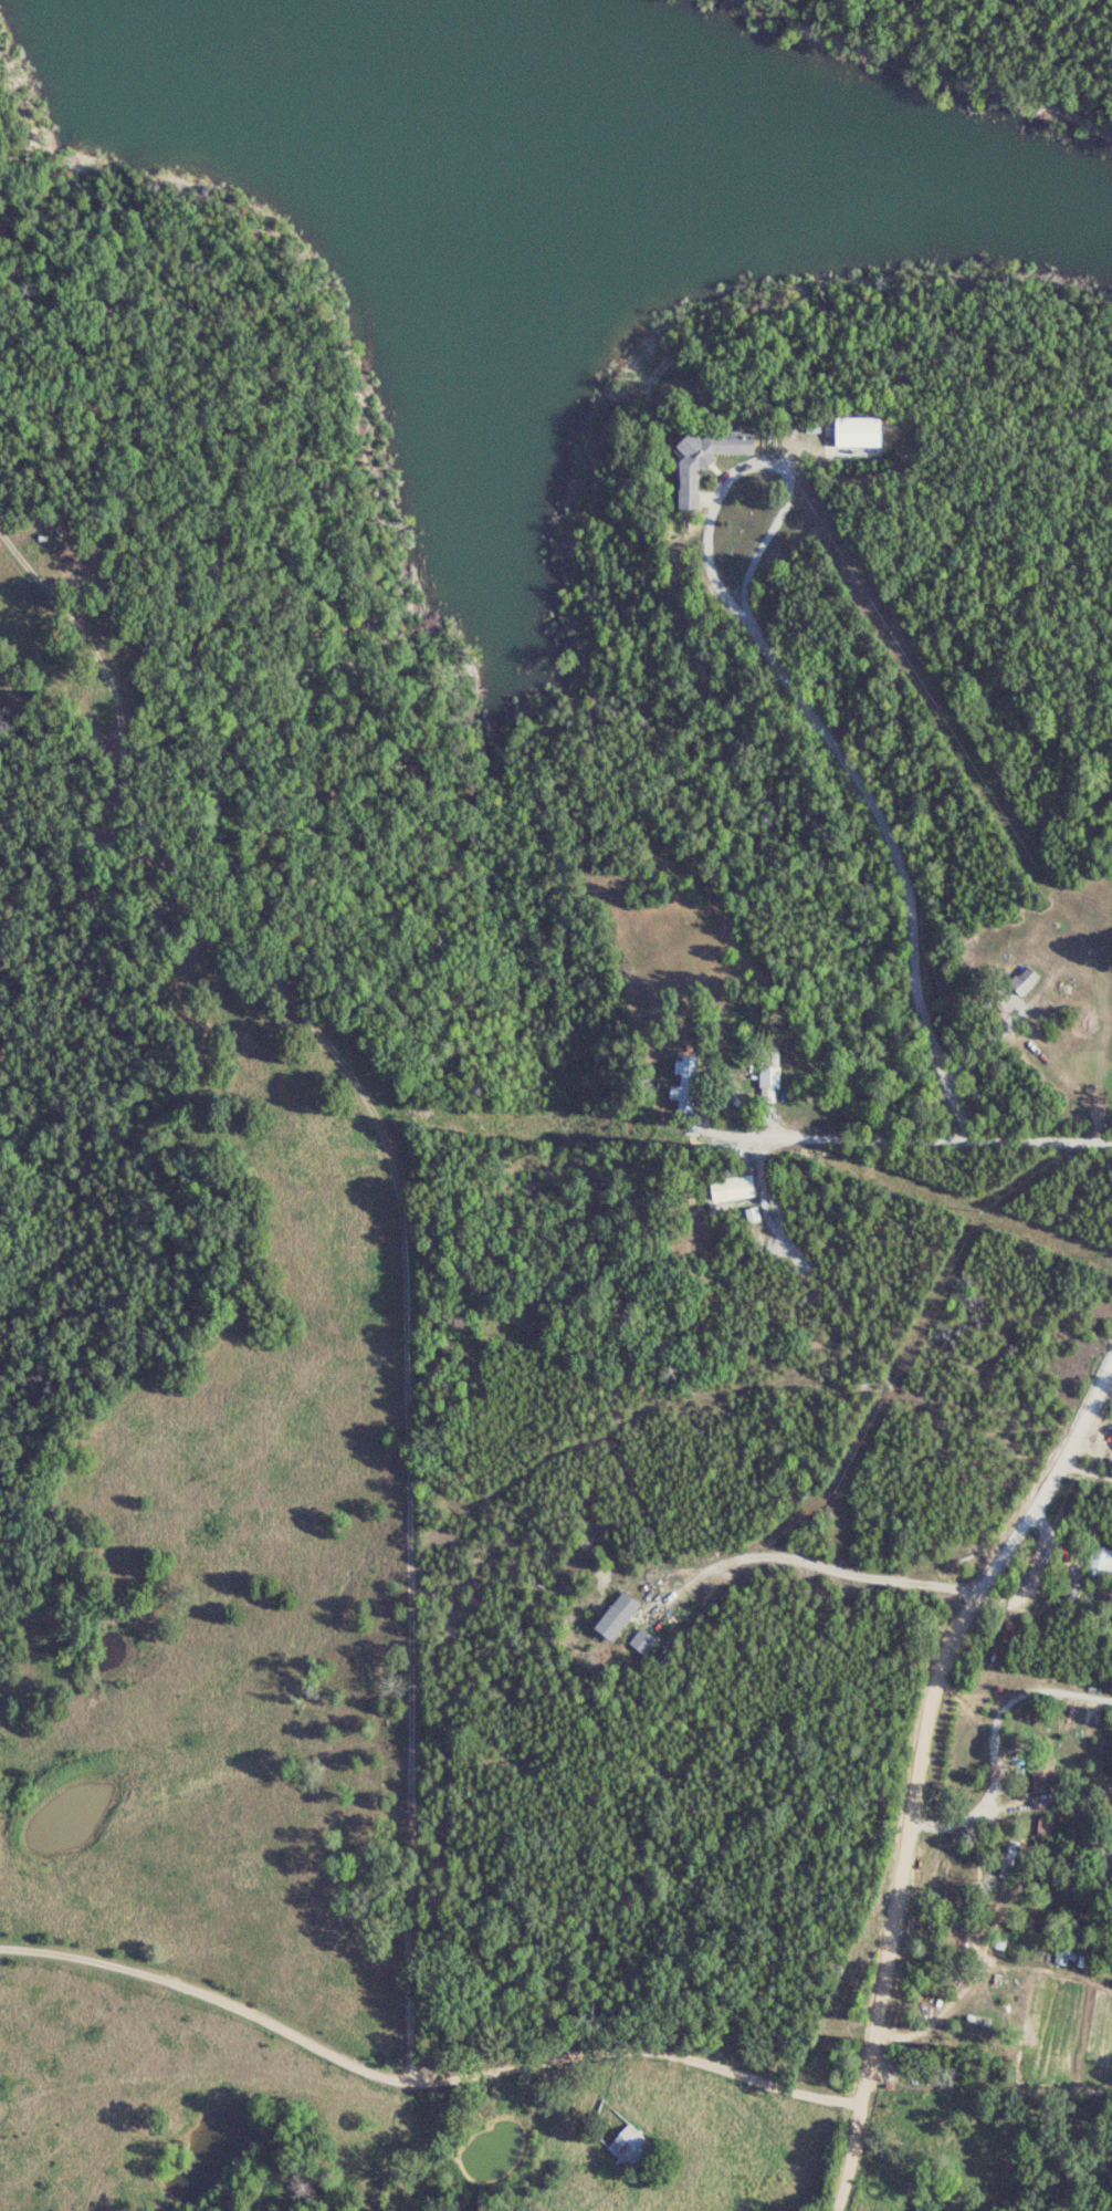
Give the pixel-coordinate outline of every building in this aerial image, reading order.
[(880,445),(879,416),(834,417),(834,445),(880,445)] [(679,507),(698,507),(698,467),(711,467),(711,453),(753,453),(753,433),(679,433),(679,507)] [(1040,975),(1027,963),(1009,983),(1021,995),(1040,975)] [(678,1109),(697,1110),(701,1057),(676,1055),(675,1072),(681,1072),(680,1084),(670,1084),(669,1097),(678,1098),(678,1109)] [(780,1066),(760,1065),(759,1086),(779,1086),(780,1066)] [(755,1196),(753,1174),(710,1179),(712,1200),(755,1196)] [(1111,1570),(1111,1563),(1111,1548),(1097,1545),(1093,1567),(1111,1570)] [(594,1627),(612,1640),(641,1603),(623,1590),(594,1627)] [(657,1639),(640,1626),(628,1642),(645,1655),(657,1639)] [(1055,1790),(1055,1767),(1031,1767),(1032,1791),(1055,1790)] [(607,2146),(631,2169),(653,2145),(629,2122),(607,2146)]
